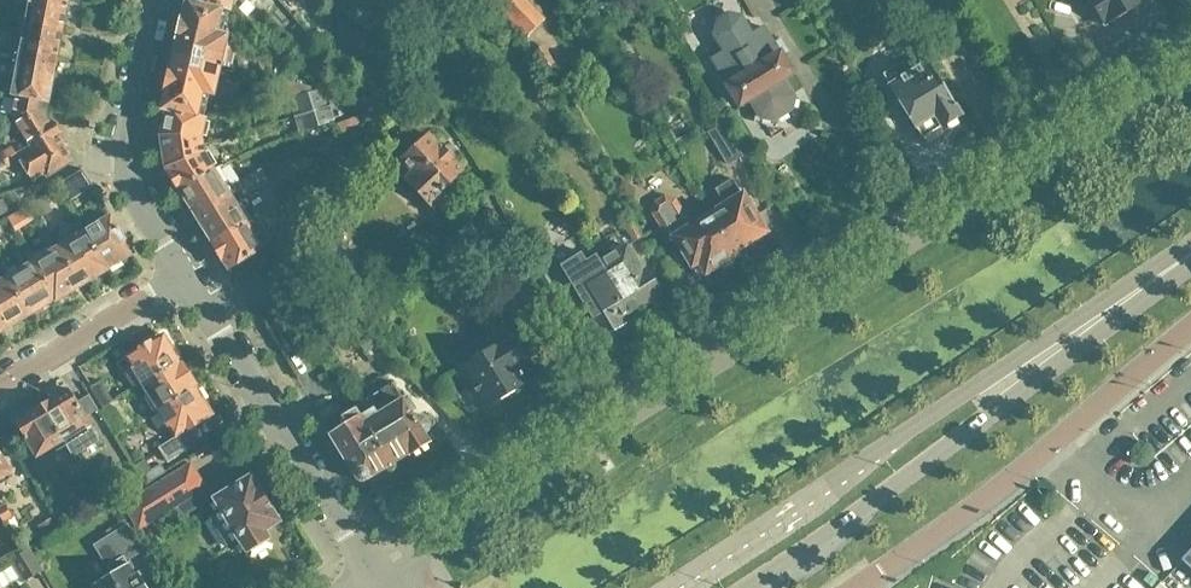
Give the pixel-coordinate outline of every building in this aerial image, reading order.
[(12,0),(18,1),(15,18),(27,20),(63,28),(63,26),(68,0),(12,0)] [(223,9),(191,0),(189,0),(186,0),(182,18),(180,18),(176,38),(174,38),(171,54),(221,65),(227,39),(224,34),(217,33),(223,9)] [(191,0),(223,9),(230,10),(233,0),(191,0)] [(520,31),(534,18),(518,0),(491,0),(520,31)] [(1103,25),(1105,25),(1106,26),(1147,1),(1146,0),(1147,0),(1088,0),(1103,25)] [(790,73),(762,27),(753,33),(742,16),(729,12),(714,22),(710,35),(713,39),(704,45),(740,104),(748,99),(759,117),(771,120),(788,110),(791,96),(781,79),(790,73)] [(33,69),(35,53),(57,57),(62,30),(63,28),(27,20),(23,38),(9,36),(8,45),(0,44),(0,63),(33,69)] [(358,45),(372,37),(365,25),(351,33),(358,45)] [(47,104),(48,102),(48,99),(56,60),(57,57),(35,53),(33,69),(0,63),(0,74),(10,76),(10,78),(15,79),(11,97),(15,98),(47,104)] [(213,94),(230,98),(233,84),(218,81),(221,65),(171,54),(167,69),(169,70),(164,90),(166,91),(162,110),(166,111),(198,118),(203,94),(211,96),(213,94)] [(961,115),(928,61),(912,71),(905,60),(883,74),(922,138),(961,115)] [(279,100),(311,91),(312,87),(278,79),(279,100)] [(302,114),(330,104),(325,89),(297,99),(302,114)] [(50,125),(45,116),(47,104),(15,98),(12,116),(30,146),(44,138),(40,131),(50,125)] [(301,131),(339,119),(335,104),(320,109),(321,110),(297,118),(301,131)] [(202,139),(206,120),(198,118),(166,111),(160,137),(162,152),(203,145),(202,139)] [(46,174),(71,159),(65,148),(66,148),(67,144),(54,123),(50,125),(40,131),(44,138),(30,146),(30,147),(16,155),(19,161),(31,181),(45,172),(46,174)] [(359,156),(379,138),(375,125),(349,143),(359,156)] [(741,156),(723,125),(709,133),(727,164),(741,156)] [(464,172),(453,159),(454,159),(441,145),(440,145),(431,135),(396,166),(434,209),(447,198),(442,192),(464,172)] [(203,145),(162,152),(165,169),(167,173),(166,173),(177,191),(178,190),(213,169),(204,154),(203,146),(203,145)] [(16,155),(12,148),(0,156),(4,163),(16,155)] [(7,168),(19,161),(16,155),(4,163),(7,168)] [(264,175),(261,168),(236,182),(225,164),(223,166),(221,163),(213,169),(178,190),(195,217),(229,196),(229,194),(241,188),(264,175)] [(68,197),(91,183),(84,170),(60,184),(68,197)] [(244,194),(268,181),(264,175),(241,188),(244,194)] [(761,238),(762,234),(765,232),(753,211),(754,205),(749,197),(744,197),(743,195),(742,195),(732,179),(714,190),(723,204),(708,213),(709,215),(733,252),(749,242),(752,244),(761,238)] [(733,252),(709,215),(694,224),(676,197),(664,194),(654,201),(651,210),(670,240),(674,238),(698,277),(719,264),(724,267),(732,262),(732,256),(735,255),(733,252)] [(246,222),(229,196),(195,217),(211,244),(246,223),(246,222)] [(41,218),(51,211),(43,197),(32,203),(41,218)] [(133,252),(110,215),(84,231),(106,269),(133,252)] [(634,218),(623,224),(632,239),(643,233),(634,218)] [(246,223),(211,244),(210,245),(221,262),(223,261),(228,269),(254,253),(261,248),(246,223)] [(52,236),(44,224),(35,230),(42,242),(52,236)] [(106,269),(84,231),(83,231),(84,233),(59,248),(81,286),(107,270),(106,269)] [(467,261),(446,236),(432,249),(454,273),(467,261)] [(646,269),(642,272),(626,246),(599,263),(628,311),(643,302),(648,311),(665,300),(646,269)] [(56,301),(81,286),(59,248),(34,263),(33,263),(56,301)] [(628,311),(599,263),(595,257),(584,264),(579,256),(563,266),(552,248),(534,259),(554,291),(563,286),(602,347),(637,325),(628,311)] [(33,263),(34,263),(33,262),(7,277),(29,315),(54,300),(55,301),(56,301),(33,263)] [(7,277),(0,282),(0,324),(3,330),(29,315),(7,277)] [(377,342),(355,322),(345,333),(367,354),(377,342)] [(527,381),(526,378),(533,374),(525,362),(528,360),(512,334),(508,336),(501,324),(481,336),(489,349),(472,359),(469,356),(467,356),(462,356),(459,358),(458,360),(458,364),(459,367),(455,369),(478,408),(485,403),(487,406),(527,381)] [(141,383),(179,360),(162,333),(152,339),(151,338),(135,348),(135,350),(125,356),(126,356),(116,362),(133,388),(141,383)] [(196,379),(193,374),(190,373),(181,359),(179,360),(141,383),(148,393),(144,395),(154,411),(158,409),(196,387),(198,386),(196,382),(196,379)] [(428,430),(430,424),(424,416),(417,414),(413,417),(410,412),(414,409),(406,397),(402,399),(392,384),(389,386),(383,376),(357,392),(363,403),(360,405),(395,462),(428,442),(423,433),(428,430)] [(90,386),(103,407),(113,400),(100,380),(90,386)] [(89,423),(68,388),(64,390),(63,387),(52,393),(54,396),(41,404),(65,444),(72,455),(98,439),(89,424),(89,423)] [(201,419),(212,413),(196,387),(158,409),(168,426),(169,426),(175,436),(157,446),(167,462),(193,446),(183,430),(185,430),(186,431),(202,421),(201,419)] [(41,404),(28,412),(26,409),(16,415),(18,417),(14,420),(35,456),(49,447),(52,451),(65,444),(41,404)] [(111,405),(100,412),(114,435),(125,428),(111,405)] [(395,462),(360,405),(343,416),(338,407),(320,419),(360,484),(395,462)] [(230,444),(221,431),(204,442),(212,455),(230,444)] [(0,452),(0,482),(9,477),(6,473),(11,470),(0,452)] [(76,481),(84,476),(75,462),(67,467),(76,481)] [(138,529),(206,487),(191,462),(123,504),(138,529)] [(101,501),(141,477),(134,465),(94,489),(101,501)] [(279,521),(270,506),(271,505),(260,487),(259,488),(250,475),(212,498),(219,508),(218,509),(220,512),(209,519),(226,546),(237,539),(239,542),(239,541),(246,553),(250,551),(250,552),(257,552),(265,548),(267,542),(266,540),(269,538),(264,531),(279,521)] [(4,522),(13,516),(4,503),(0,505),(0,515),(4,522)] [(129,557),(143,548),(128,524),(96,543),(114,573),(94,585),(96,587),(148,587),(129,557)] [(43,569),(30,547),(11,558),(25,580),(43,569)] [(1180,559),(1190,569),(1190,547),(1180,559)]
